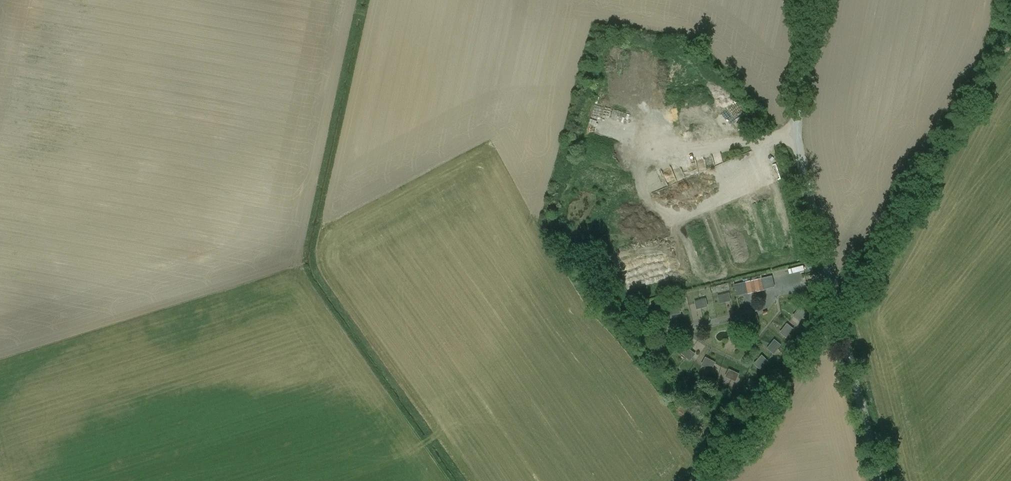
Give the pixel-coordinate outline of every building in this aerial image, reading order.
[(771,277),(746,283),(748,293),(773,287),(771,277)] [(746,283),(735,286),(737,296),(748,293),(746,283)] [(728,295),(718,297),(720,304),(730,301),(728,295)] [(705,300),(695,303),(697,309),(707,307),(705,300)] [(678,307),(668,310),(670,316),(680,314),(678,307)] [(648,315),(638,317),(640,323),(650,321),(648,315)] [(787,323),(780,332),(787,337),(794,328),(787,323)] [(671,344),(664,337),(659,341),(666,348),(671,344)] [(774,341),(768,349),(773,353),(779,345),(774,341)] [(686,349),(682,354),(690,360),(694,355),(686,349)] [(762,357),(755,364),(760,369),(766,361),(762,357)] [(715,364),(706,359),(703,365),(711,369),(715,364)] [(738,375),(729,371),(726,377),(735,381),(738,375)] [(759,385),(750,381),(747,387),(756,391),(759,385)]
